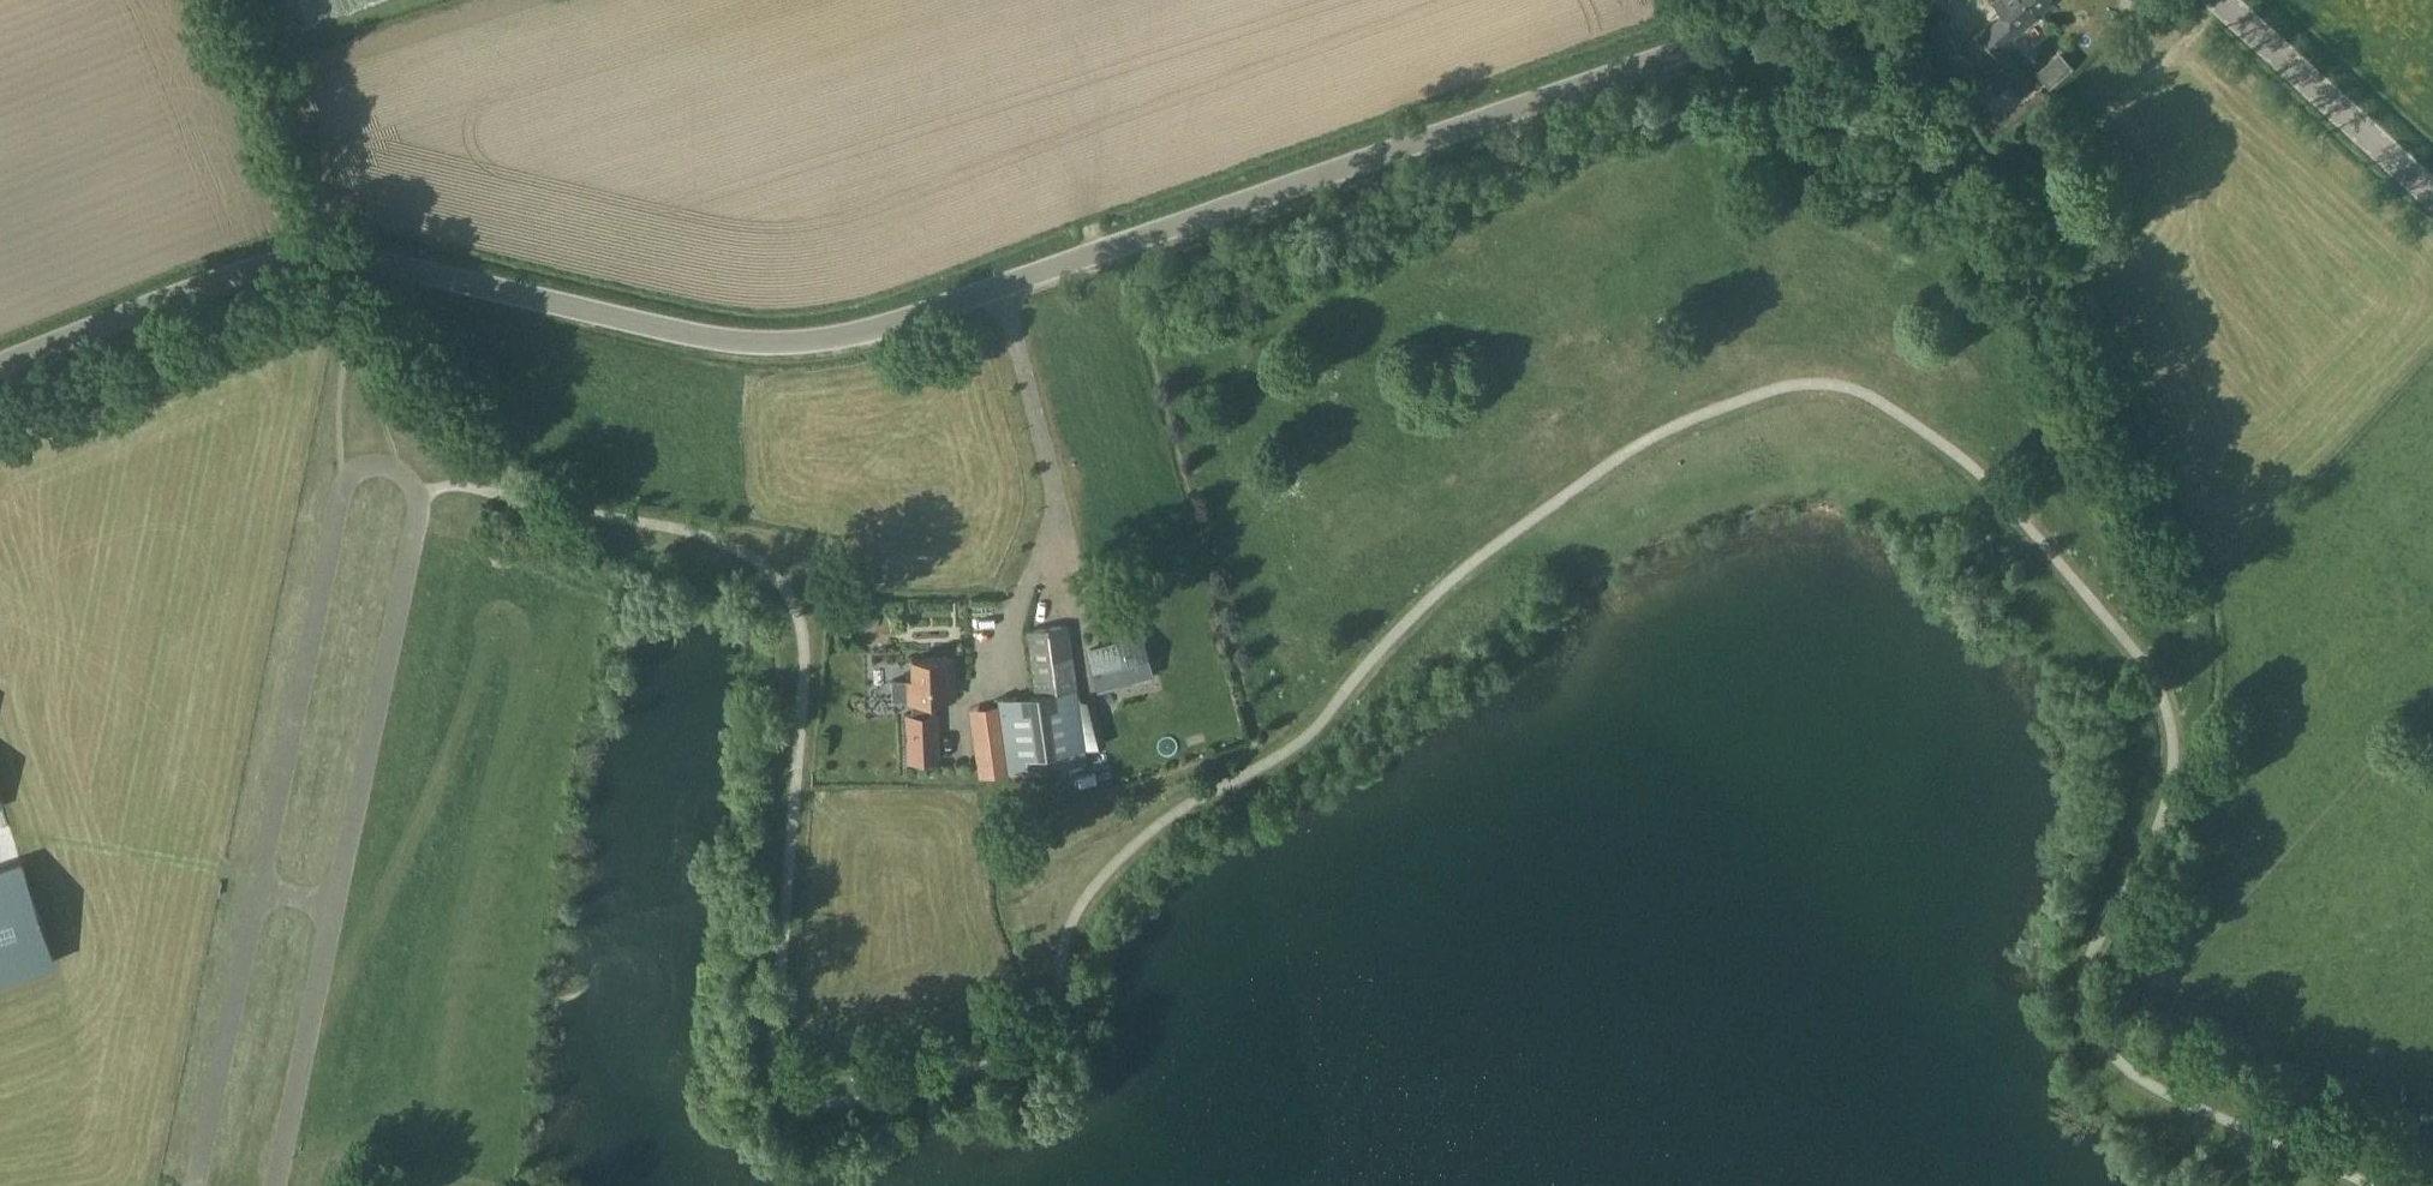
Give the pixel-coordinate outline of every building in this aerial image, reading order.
[(1973,38),(1995,64),(1983,75),(1999,93),(2012,82),(2024,96),(2037,84),(2004,46),(2021,32),(2020,30),(2055,1),(2053,0),(1998,0),(1995,2),(2005,13),(1989,27),(1987,25),(1973,38)] [(1945,12),(1925,24),(1954,67),(1965,84),(1977,76),(1967,59),(1951,34),(1955,31),(1947,19),(1949,18),(1945,12)] [(964,609),(965,622),(990,621),(989,608),(964,609)] [(877,628),(880,618),(870,616),(868,625),(877,628)] [(1035,678),(1074,672),(1067,624),(1028,630),(1035,678)] [(1098,690),(1154,673),(1139,624),(1115,631),(1118,640),(1086,649),(1098,690)] [(905,678),(892,679),(893,699),(912,699),(913,714),(906,714),(908,760),(939,759),(938,711),(929,712),(928,699),(956,698),(954,654),(909,656),(909,677),(905,677),(905,678)] [(1035,678),(1037,693),(999,698),(1009,770),(1047,764),(1046,753),(1085,747),(1074,672),(1035,678)] [(999,705),(977,708),(972,708),(982,778),(1009,774),(999,705)] [(0,867),(0,979),(53,961),(20,861),(0,867)]
